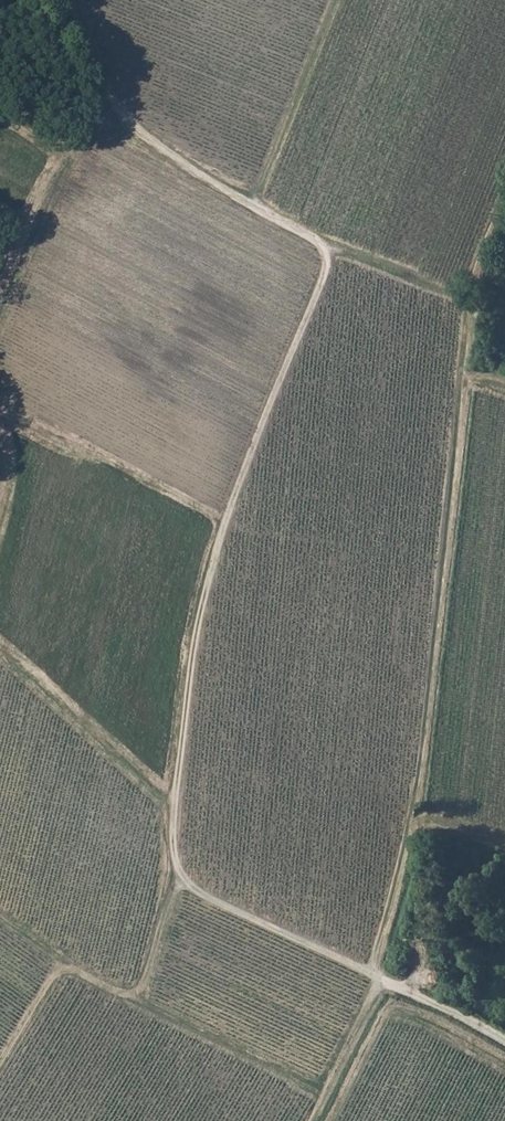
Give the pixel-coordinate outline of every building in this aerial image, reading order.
[(494,243),(491,250),(503,254),(504,246),(494,243)]
